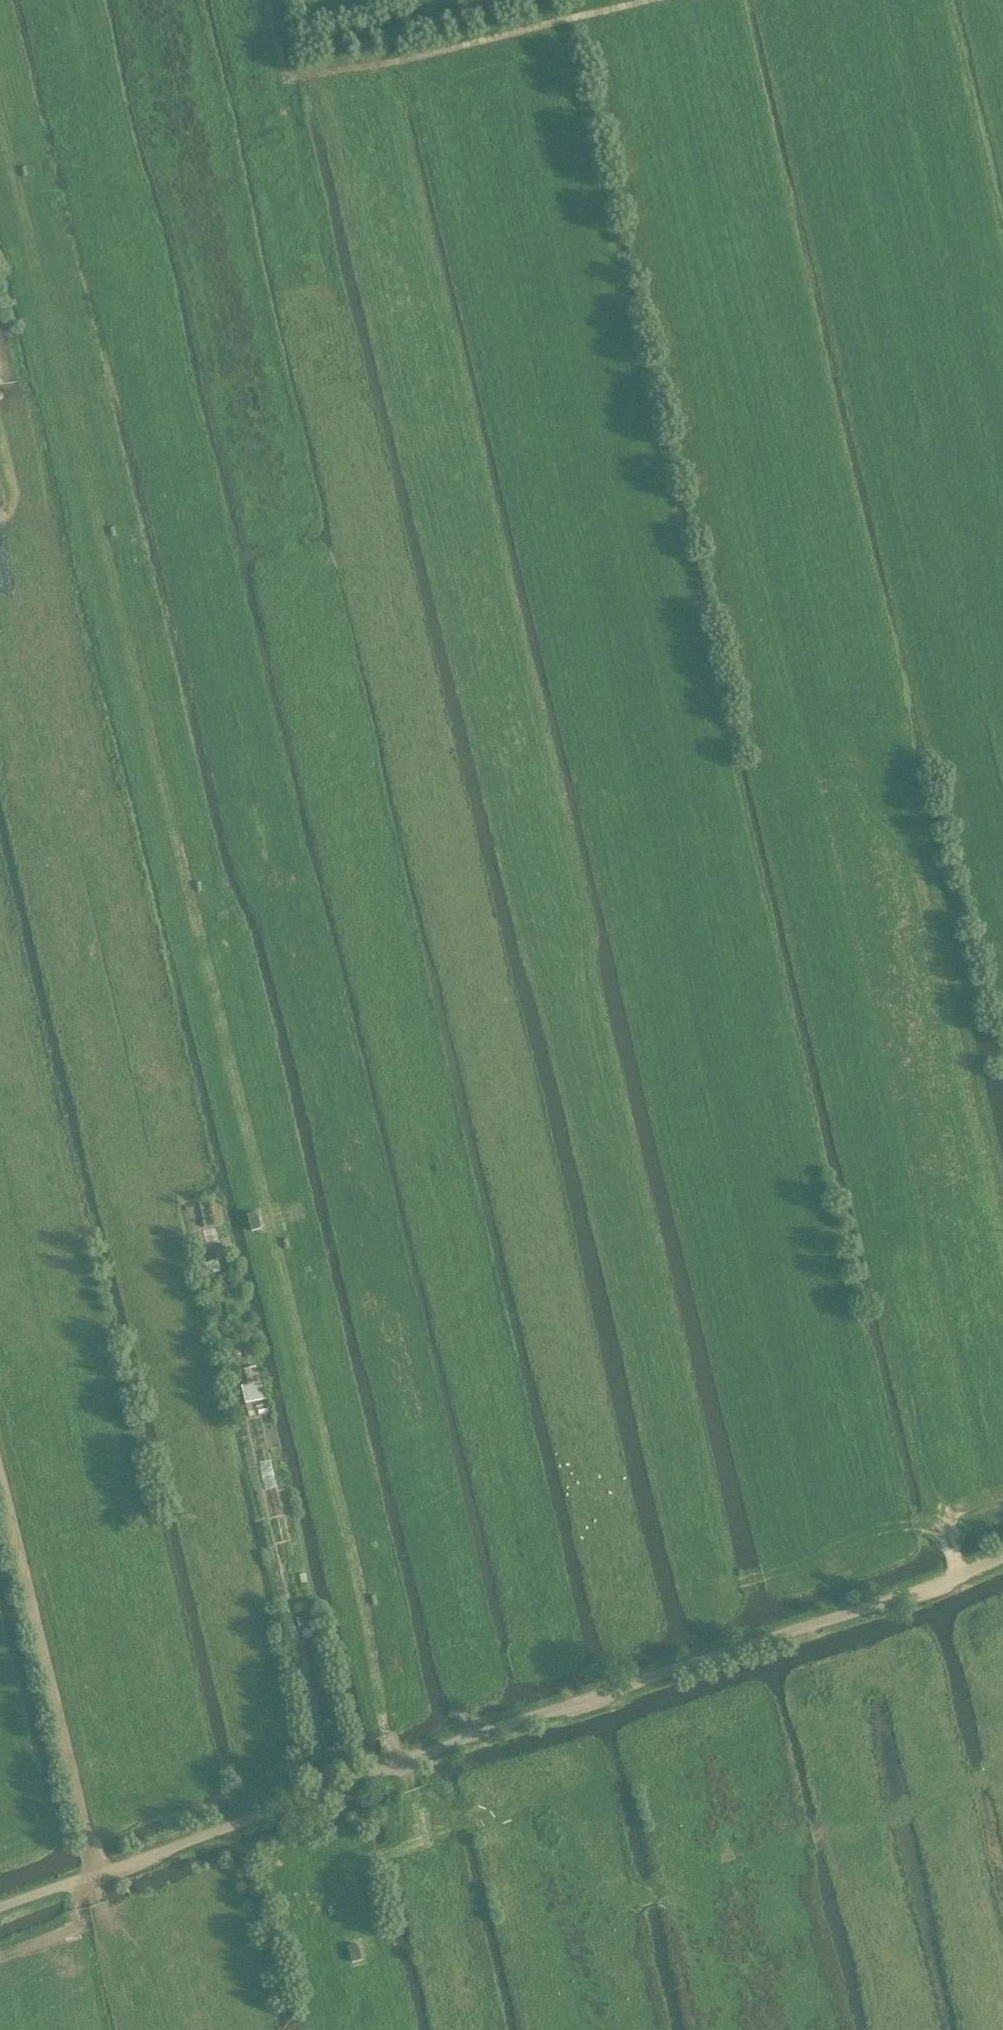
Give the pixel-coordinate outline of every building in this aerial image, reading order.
[(248,1215),(251,1231),(261,1228),(258,1212),(248,1215)] [(205,1263),(208,1274),(221,1271),(218,1259),(205,1263)] [(244,1369),(248,1385),(259,1382),(255,1366),(244,1369)] [(297,1618),(299,1627),(316,1623),(313,1614),(297,1618)] [(353,1962),(362,1959),(358,1944),(348,1946),(353,1962)]
